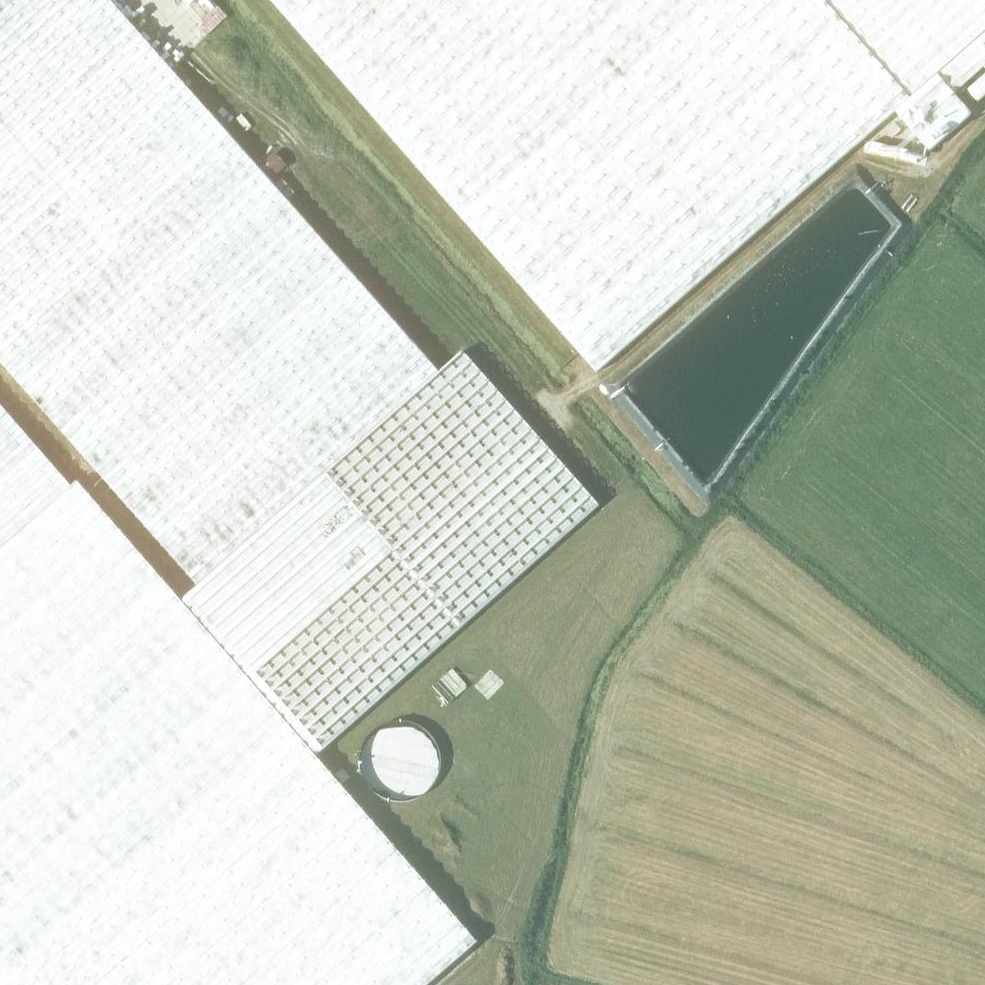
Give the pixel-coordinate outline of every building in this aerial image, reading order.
[(197,585),(438,372),(390,317),(109,0),(0,0),(0,362),(31,397),(197,585)] [(597,373),(895,112),(931,154),(975,116),(955,93),(984,67),(984,0),(270,0),(597,373)] [(197,585),(180,600),(316,756),(599,505),(462,350),(438,372),(197,585)] [(316,756),(180,600),(77,481),(71,486),(0,404),(0,984),(429,984),(478,943),(316,756)]
